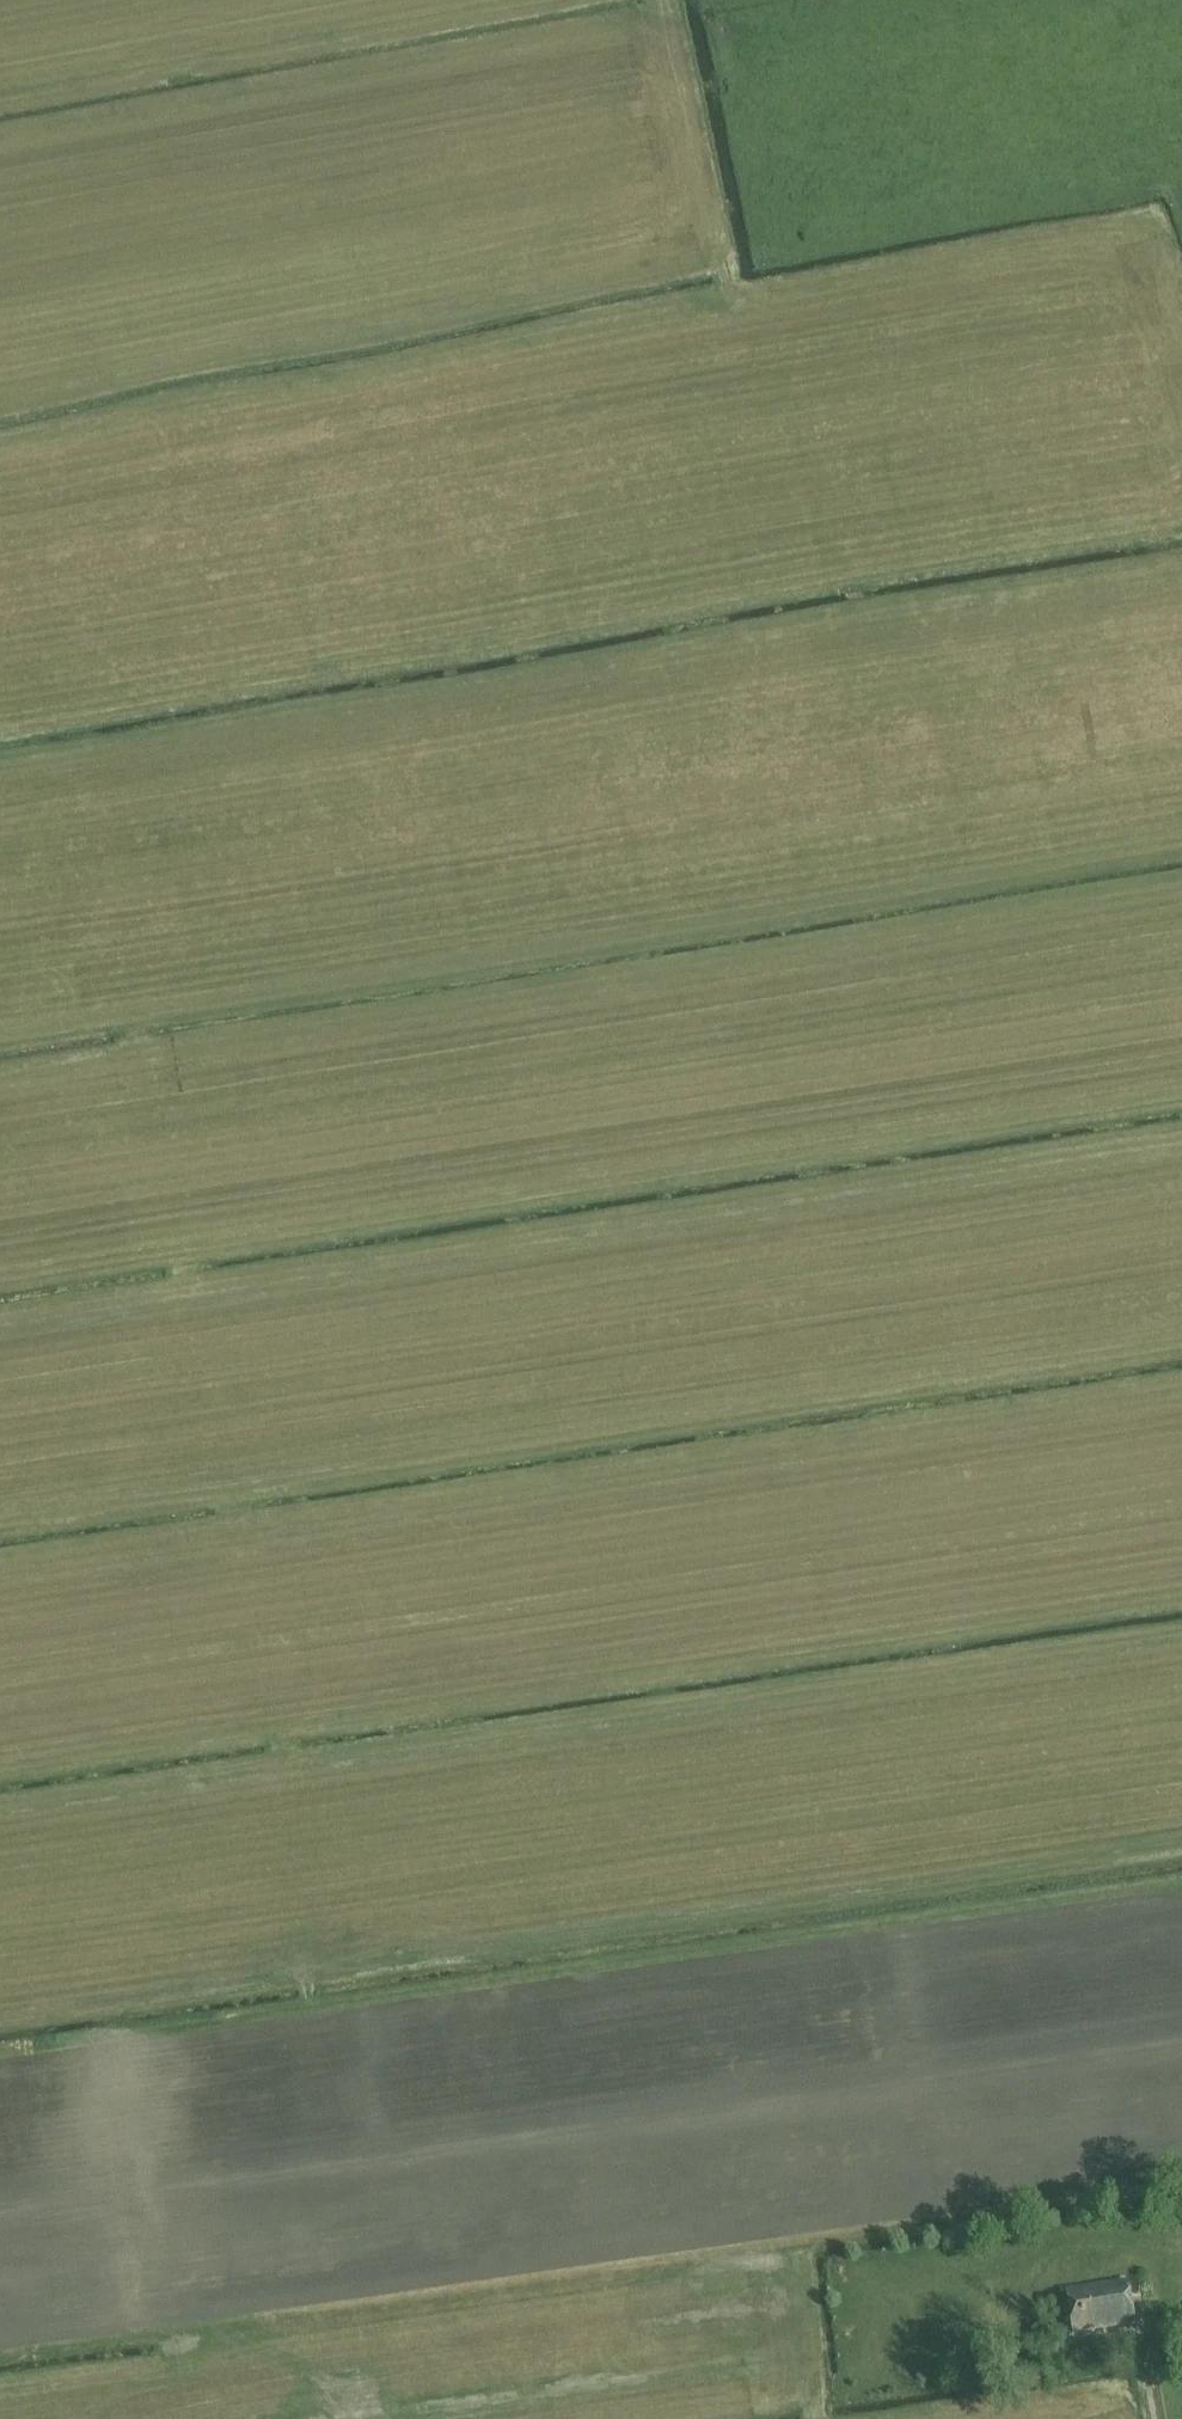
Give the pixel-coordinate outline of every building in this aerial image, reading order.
[(1073,2333),(1133,2324),(1126,2282),(1066,2291),(1073,2333)]
